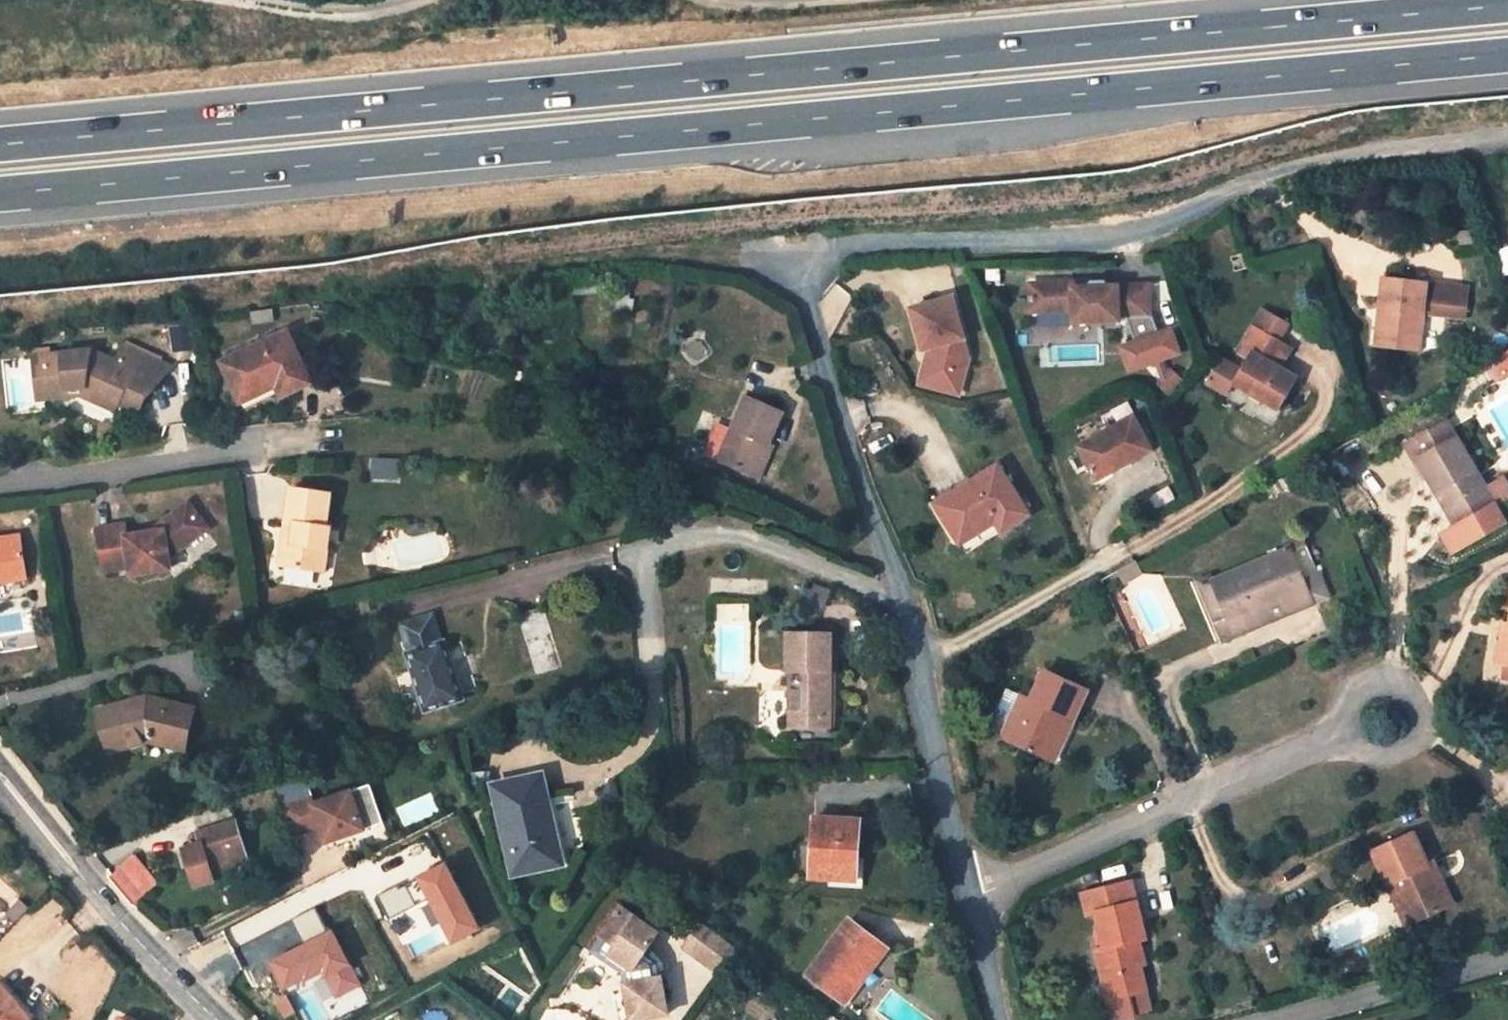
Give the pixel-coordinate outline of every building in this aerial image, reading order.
[(1384,276),(1379,317),(1388,318),(1383,345),(1422,351),(1427,312),(1468,318),(1472,288),(1385,275),(1384,276)] [(1151,317),(1150,285),(1109,287),(1108,284),(1106,281),(1092,282),(1089,285),(1089,288),(1075,288),(1074,283),(1032,285),(1033,313),(1074,311),(1075,323),(1120,321),(1120,319),(1128,318),(1137,343),(1145,366),(1158,361),(1161,360),(1181,353),(1172,330),(1160,334),(1154,317),(1151,317)] [(970,358),(953,298),(912,310),(924,351),(931,349),(923,385),(951,392),(956,369),(967,371),(970,358)] [(1293,322),(1269,309),(1268,308),(1258,324),(1284,338),(1293,322)] [(1238,383),(1238,385),(1255,395),(1269,402),(1286,412),(1303,379),(1287,370),(1275,364),(1275,363),(1287,341),(1284,338),(1258,324),(1243,352),(1252,357),(1246,369),(1238,383)] [(312,383),(287,332),(221,364),(236,397),(271,380),(275,387),(281,398),(312,383)] [(1287,370),(1298,350),(1300,347),(1287,341),(1275,363),(1275,364),(1287,370)] [(1137,343),(1122,348),(1132,371),(1145,366),(1137,343)] [(82,386),(93,391),(91,397),(114,409),(117,404),(135,411),(141,397),(144,398),(169,369),(123,346),(114,361),(88,349),(87,350),(37,355),(42,399),(62,396),(61,389),(82,386)] [(1484,363),(1495,384),(1507,377),(1507,351),(1484,363)] [(1238,383),(1246,369),(1221,356),(1214,371),(1238,383)] [(1168,376),(1161,360),(1158,361),(1165,380),(1168,376)] [(962,394),(967,371),(956,369),(951,392),(962,394)] [(1165,380),(1161,384),(1169,392),(1181,380),(1172,371),(1168,376),(1165,380)] [(271,380),(236,397),(240,404),(275,387),(271,380)] [(81,392),(91,397),(93,391),(82,386),(81,392)] [(1251,402),(1265,410),(1269,402),(1255,395),(1251,402)] [(782,414),(747,399),(720,462),(751,475),(764,446),(768,447),(782,414)] [(1098,486),(1155,454),(1135,417),(1079,449),(1098,486)] [(1494,505),(1447,423),(1409,445),(1438,495),(1445,490),(1464,522),(1494,505)] [(764,446),(751,475),(759,479),(772,449),(768,447),(764,446)] [(952,542),(987,519),(992,526),(999,537),(1026,519),(1020,509),(1015,501),(994,467),(966,485),(930,507),(930,508),(931,508),(952,542)] [(291,488),(286,523),(296,525),(293,543),(283,542),(280,567),(327,573),(334,527),(328,527),(333,494),(291,488)] [(1445,490),(1438,495),(1457,526),(1464,522),(1445,490)] [(162,530),(126,535),(125,525),(97,528),(103,570),(129,566),(131,574),(157,570),(155,559),(166,557),(171,556),(206,528),(187,503),(161,523),(162,530)] [(987,519),(952,542),(956,549),(992,526),(987,519)] [(3,573),(5,582),(26,578),(19,536),(0,539),(0,574),(3,573)] [(1313,604),(1289,550),(1212,582),(1228,621),(1217,625),(1223,641),(1271,621),(1266,608),(1284,601),(1289,613),(1313,604)] [(169,569),(166,557),(155,559),(157,570),(169,569)] [(104,578),(131,574),(129,566),(103,570),(104,578)] [(1201,587),(1217,625),(1228,621),(1212,582),(1201,587)] [(560,666),(543,610),(520,618),(537,672),(560,666)] [(412,654),(409,656),(426,709),(462,698),(445,645),(441,646),(432,617),(404,626),(412,654)] [(1503,665),(1507,635),(1507,628),(1502,627),(1496,664),(1503,665)] [(833,670),(832,636),(788,635),(787,670),(798,670),(798,689),(791,689),(791,724),(832,725),(832,690),(826,690),(826,670),(833,670)] [(1087,691),(1044,671),(1030,701),(1007,690),(995,716),(1009,723),(1002,739),(1043,758),(1063,716),(1073,721),(1087,691)] [(147,697),(101,709),(111,750),(148,741),(183,749),(193,709),(147,697)] [(1053,763),(1073,721),(1063,716),(1043,758),(1053,763)] [(563,863),(542,775),(494,786),(515,874),(563,863)] [(312,799),(283,808),(292,836),(320,828),(325,845),(364,833),(358,811),(352,793),(314,805),(312,799)] [(364,809),(358,811),(364,833),(371,830),(364,809)] [(855,880),(859,820),(815,817),(811,877),(855,880)] [(247,860),(235,822),(199,833),(202,843),(184,849),(196,886),(215,880),(212,871),(247,860)] [(1414,835),(1374,854),(1390,889),(1396,885),(1413,922),(1452,904),(1433,864),(1428,866),(1414,835)] [(158,883),(135,856),(110,878),(133,904),(158,883)] [(1130,884),(1083,895),(1088,916),(1097,914),(1106,950),(1097,952),(1105,985),(1113,1019),(1114,1019),(1133,1015),(1132,1011),(1144,1008),(1140,992),(1144,991),(1139,966),(1143,965),(1139,941),(1144,940),(1130,884)] [(1396,885),(1390,889),(1407,926),(1413,922),(1396,885)] [(388,916),(375,891),(313,923),(338,973),(363,960),(351,935),(388,916)] [(18,922),(31,908),(23,900),(10,914),(18,922)] [(631,1019),(640,1019),(669,1014),(662,975),(654,977),(651,964),(643,958),(648,950),(659,932),(621,906),(601,935),(616,945),(611,953),(632,968),(634,982),(624,984),(631,1019)] [(886,948),(850,921),(810,975),(847,1002),(886,948)] [(740,949),(712,931),(709,935),(699,928),(686,948),(722,974),(740,949)] [(590,953),(623,976),(624,984),(634,982),(632,968),(611,953),(616,945),(601,935),(590,953)] [(666,974),(663,961),(648,950),(643,958),(651,964),(654,977),(662,975),(666,974)] [(0,987),(0,1019),(29,1019),(0,987)]
